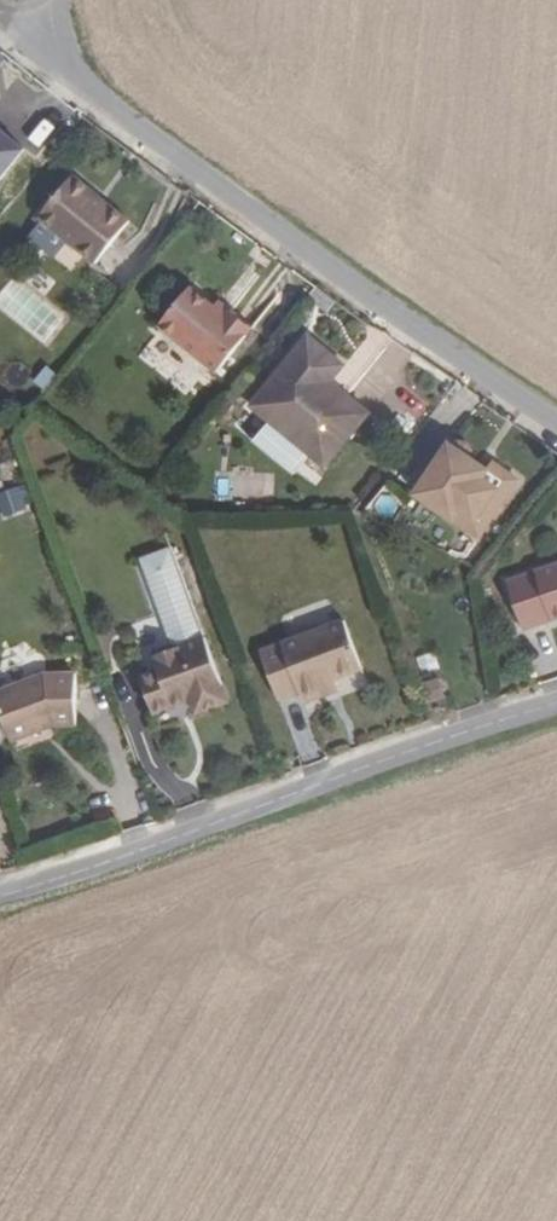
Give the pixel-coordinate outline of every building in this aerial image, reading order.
[(23,149),(0,130),(0,179),(23,149)] [(131,220),(75,174),(40,217),(43,219),(30,235),(56,256),(69,240),(97,262),(131,220)] [(194,286),(162,325),(218,371),(258,323),(237,306),(230,315),(208,297),(194,286)] [(237,306),(215,288),(208,297),(230,315),(237,306)] [(344,364),(309,335),(250,407),(326,468),(369,414),(330,382),(344,364)] [(268,423),(253,441),(293,475),(308,457),(268,423)] [(449,446),(416,496),(478,537),(516,479),(482,456),(477,464),(471,460),(472,457),(472,452),(467,446),(461,445),(455,446),(453,448),(449,446)] [(24,484),(0,492),(0,510),(2,516),(31,507),(24,484)] [(170,546),(141,557),(166,625),(195,614),(170,546)] [(507,578),(524,631),(556,621),(556,562),(507,578)] [(344,621),(261,652),(279,699),(299,691),(304,704),(327,696),(322,683),(335,678),(362,668),(344,621)] [(197,712),(228,700),(204,636),(179,646),(171,641),(159,646),(156,654),(154,655),(159,669),(140,676),(153,710),(192,696),(197,712)] [(0,691),(0,711),(11,742),(54,726),(76,726),(75,675),(45,675),(0,691)] [(335,678),(322,683),(327,696),(340,691),(335,678)]
